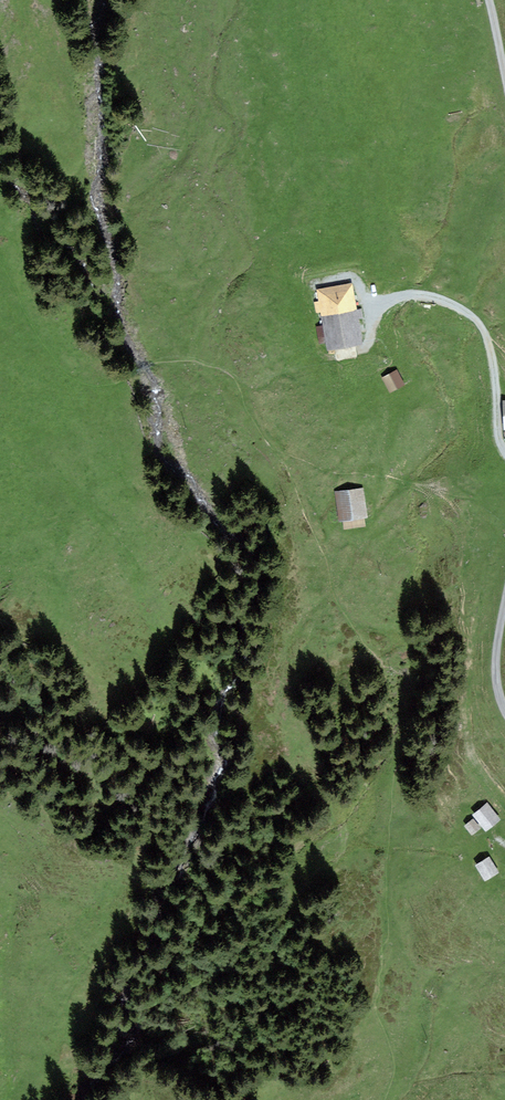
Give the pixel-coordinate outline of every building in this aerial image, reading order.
[(318,300),(326,349),(361,343),(352,294),(318,300)] [(380,376),(388,391),(403,384),(395,369),(380,376)] [(365,526),(364,518),(368,517),(364,487),(334,491),(338,521),(343,520),(344,529),(365,526)] [(470,835),(480,827),(482,830),(498,818),(488,805),(462,825),(470,835)] [(474,864),(483,880),(497,873),(488,856),(474,864)]
